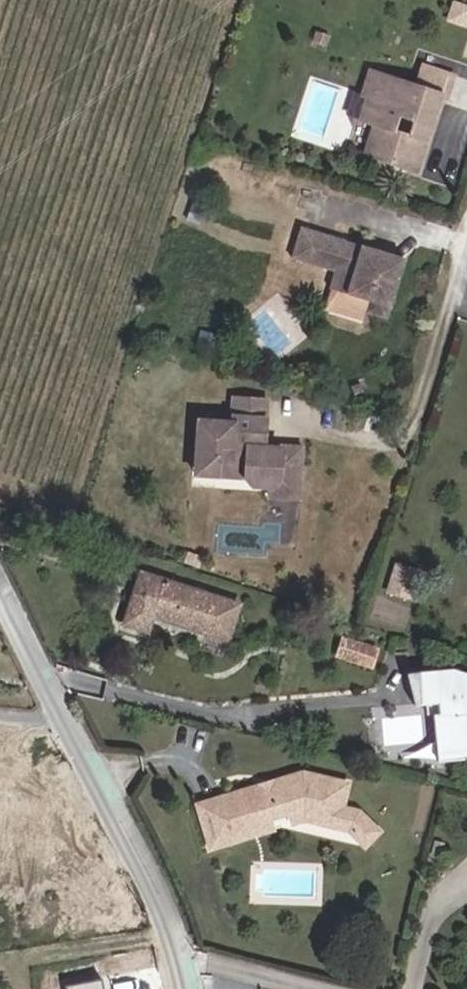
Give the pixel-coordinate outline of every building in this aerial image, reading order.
[(413,89),(368,74),(360,97),(365,99),(377,103),(372,120),(376,128),(379,129),(369,159),(413,173),(437,98),(443,100),(450,79),(420,69),(413,89)] [(357,127),(368,131),(360,156),(369,159),(379,129),(376,128),(372,120),(377,103),(365,99),(357,127)] [(287,257),(330,271),(325,288),(365,301),(362,312),(382,318),(400,259),(380,252),(378,258),(368,255),(370,249),(297,227),(287,257)] [(258,399),(226,396),(225,416),(226,416),(257,418),(258,399)] [(255,445),(257,418),(226,416),(225,421),(224,437),(226,437),(225,443),(255,445)] [(191,418),(188,451),(208,453),(207,473),(237,475),(244,484),(261,485),(262,485),(271,478),(290,479),(293,448),(272,447),(271,451),(262,450),(262,446),(255,445),(225,443),(226,437),(224,437),(225,421),(224,421),(191,418)] [(271,478),(262,485),(261,485),(260,494),(289,497),(290,479),(271,478)] [(162,581),(143,636),(165,643),(174,616),(247,641),(256,614),(162,581)] [(377,656),(357,649),(353,662),(373,669),(377,656)] [(466,711),(466,701),(466,676),(448,669),(411,671),(413,703),(430,702),(431,713),(426,713),(429,761),(466,759),(466,711)] [(420,719),(392,719),(392,736),(420,736),(420,719)] [(204,846),(235,836),(244,821),(261,816),(271,809),(270,807),(269,804),(278,802),(285,822),(296,818),(328,826),(333,807),(339,783),(295,773),(191,804),(204,846)] [(338,828),(343,809),(333,807),(328,826),(338,828)] [(261,816),(244,821),(235,836),(275,824),(271,809),(261,816)]
